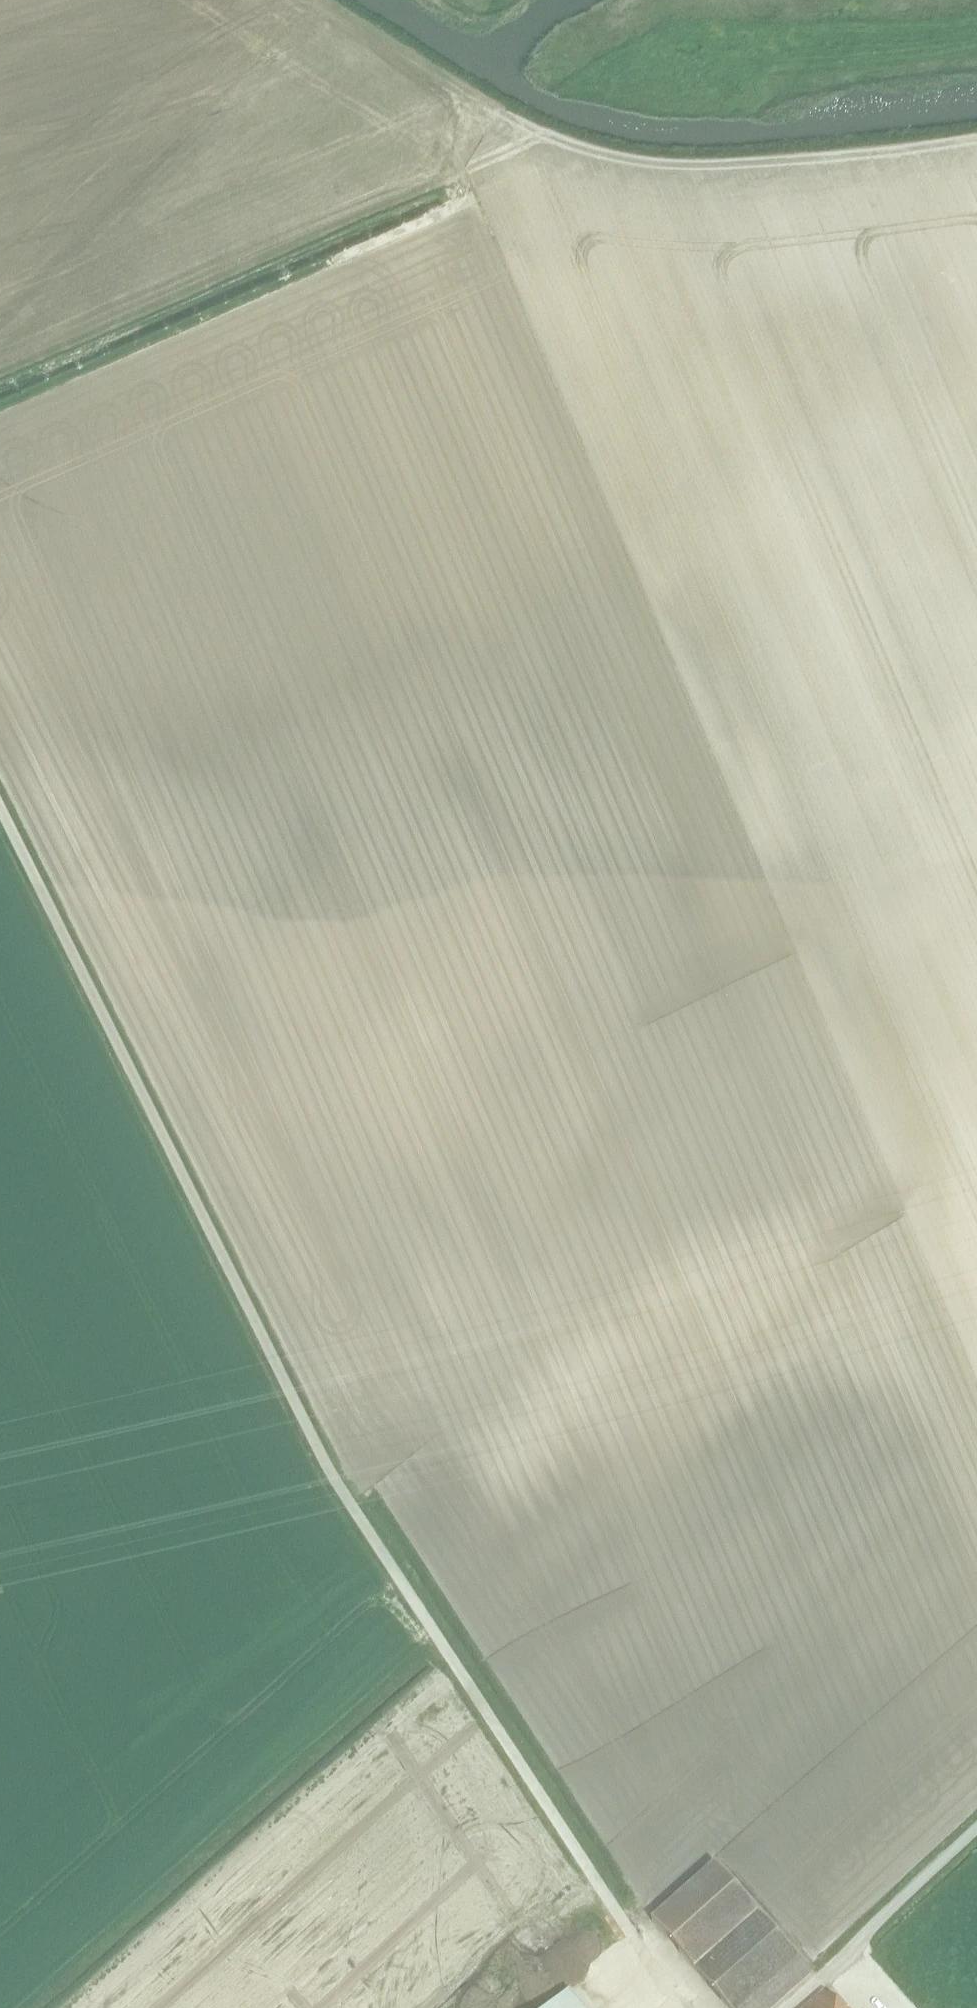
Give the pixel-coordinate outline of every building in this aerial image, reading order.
[(652,1922),(696,1971),(759,1915),(714,1866),(652,1922)] [(797,1988),(812,1975),(759,1915),(696,1971),(729,2007),(775,2007),(797,1988)] [(826,1992),(808,2007),(840,2007),(826,1992)]
